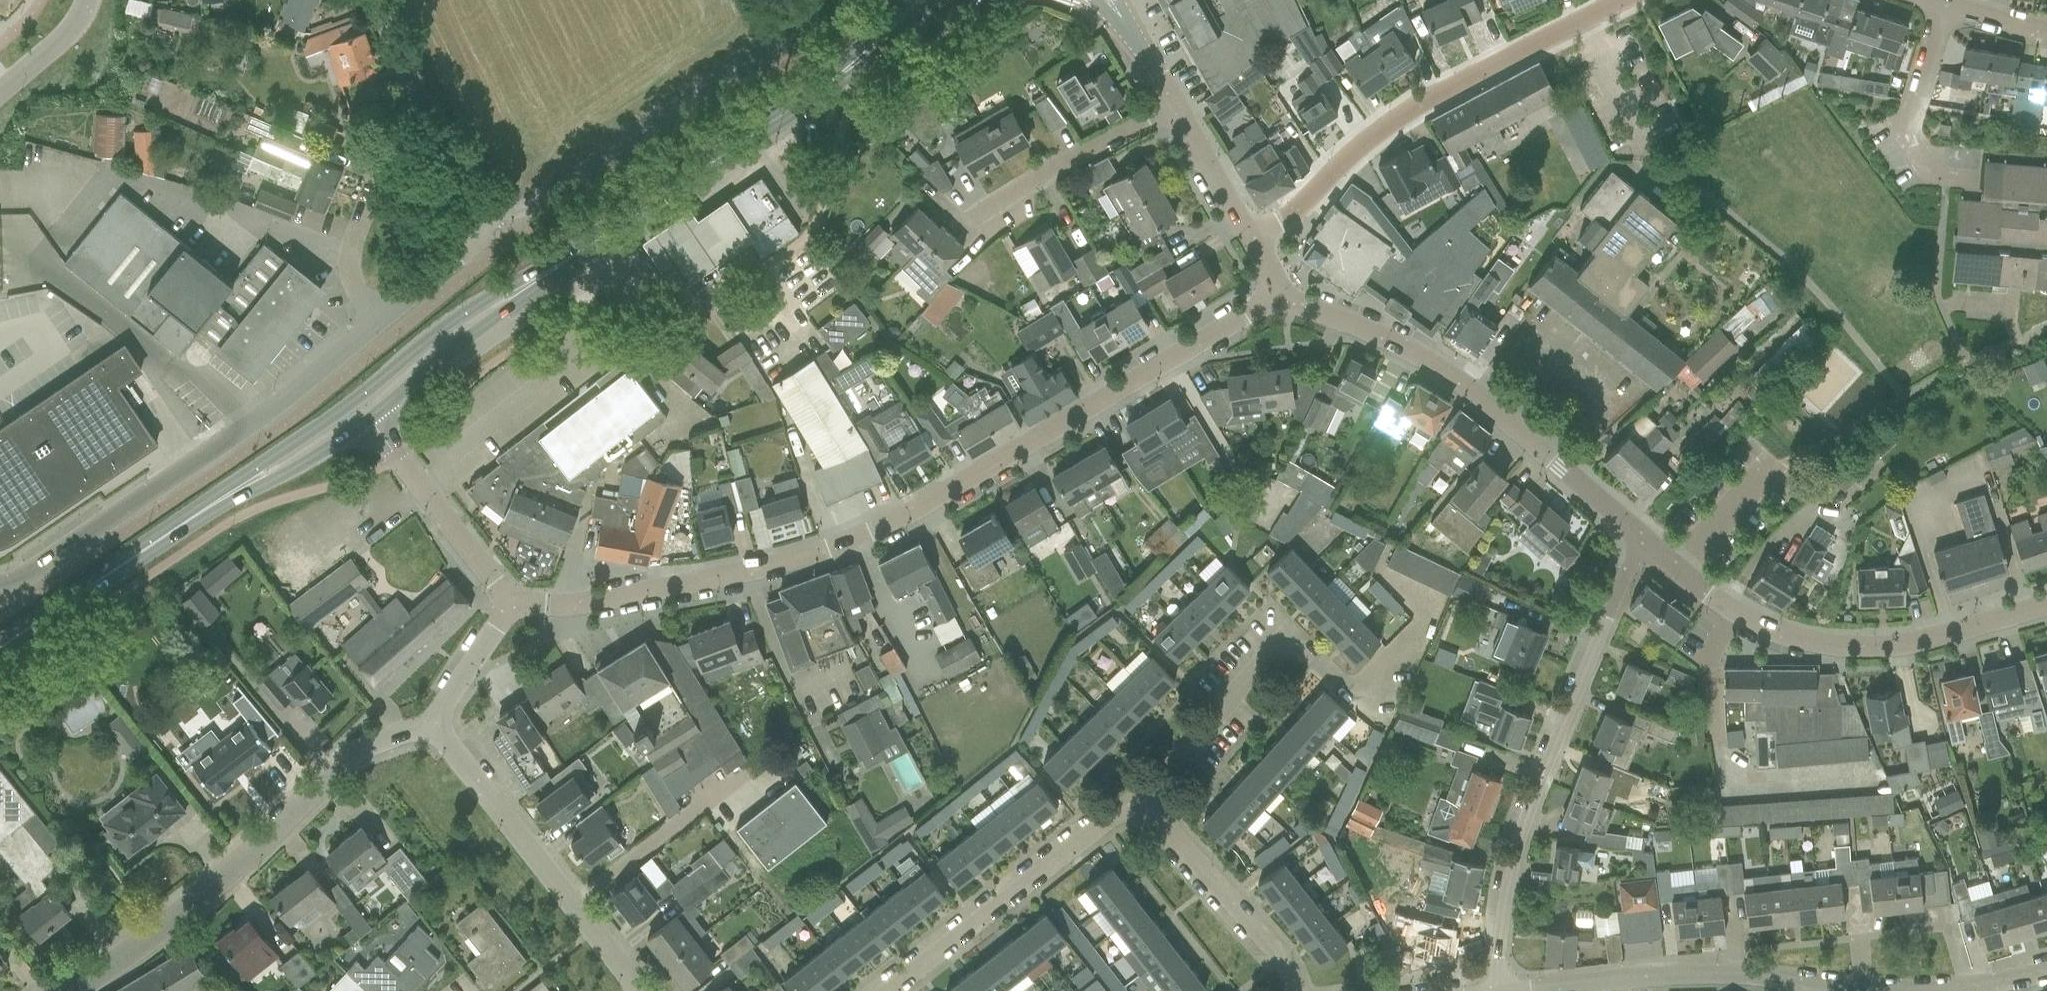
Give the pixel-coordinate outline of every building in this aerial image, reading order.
[(135,0),(129,0),(128,11),(150,14),(151,3),(135,0)] [(280,14),(307,24),(315,0),(285,0),(280,14)] [(1168,1),(1186,33),(1180,37),(1181,39),(1212,93),(1228,82),(1236,75),(1255,62),(1252,58),(1253,57),(1261,53),(1290,37),(1309,25),(1297,0),(1169,0),(1168,1)] [(1423,11),(1437,41),(1468,28),(1466,23),(1481,17),(1473,0),(1448,0),(1423,11)] [(1503,9),(1513,4),(1515,8),(1519,6),(1520,9),(1539,1),(1538,0),(1499,0),(1503,9)] [(1799,0),(1726,0),(1723,4),(1753,26),(1770,3),(1783,7),(1781,14),(1793,18),(1799,0)] [(1793,18),(1791,23),(1814,31),(1811,41),(1827,47),(1833,29),(1834,29),(1838,17),(1840,13),(1826,8),(1829,0),(1799,0),(1793,18)] [(1402,42),(1415,32),(1401,3),(1360,31),(1372,50),(1371,50),(1390,77),(1415,60),(1402,42)] [(162,6),(158,23),(187,30),(192,13),(162,6)] [(1718,27),(1723,20),(1705,7),(1700,14),(1694,17),(1689,8),(1660,23),(1675,54),(1693,45),(1711,39),(1711,41),(1731,55),(1740,43),(1718,27)] [(1838,17),(1834,29),(1874,43),(1882,18),(1856,9),(1852,22),(1838,17)] [(1909,27),(1882,18),(1874,43),(1891,49),(1884,67),(1898,72),(1904,53),(1900,51),(1909,27)] [(299,29),(282,19),(275,31),(293,41),(299,29)] [(360,21),(301,43),(305,54),(327,46),(331,58),(328,59),(338,85),(365,75),(360,63),(373,58),(360,21)] [(1333,76),(1319,55),(1322,53),(1309,25),(1290,37),(1307,63),(1309,62),(1317,74),(1313,76),(1312,75),(1299,83),(1310,99),(1296,109),(1311,130),(1338,112),(1323,92),(1317,84),(1321,81),(1322,83),(1333,76)] [(1390,77),(1371,50),(1361,57),(1348,38),(1334,48),(1365,94),(1390,77)] [(1801,74),(1788,62),(1788,61),(1765,39),(1748,57),(1771,79),(1778,86),(1801,74)] [(1098,41),(1090,46),(1094,53),(1102,48),(1098,41)] [(1322,53),(1319,55),(1333,76),(1343,68),(1329,48),(1322,53)] [(1994,52),(1966,48),(1962,74),(1954,73),(1952,86),(1971,89),(1973,76),(1989,79),(1990,79),(1994,52)] [(1990,79),(1989,79),(1987,92),(2001,94),(2003,81),(2030,85),(2031,85),(2033,73),(2019,71),(2021,57),(1994,52),(1990,79)] [(1261,53),(1253,57),(1262,71),(1270,65),(1261,53)] [(1539,63),(1538,61),(1536,62),(1537,63),(1432,119),(1450,152),(1451,152),(1459,167),(1471,160),(1463,145),(1480,136),(1486,148),(1503,139),(1497,127),(1556,95),(1539,63)] [(1807,85),(1810,86),(1817,65),(1805,61),(1801,75),(1803,80),(1807,85)] [(1074,71),(1056,83),(1075,113),(1094,102),(1101,114),(1123,100),(1104,70),(1082,84),(1083,84),(1082,84),(1074,71)] [(1862,79),(1820,72),(1818,85),(1857,91),(1862,79)] [(2031,85),(2037,86),(2042,87),(2046,88),(2046,75),(2033,73),(2031,85)] [(1888,83),(1862,79),(1857,91),(1886,96),(1888,83)] [(1212,93),(1203,99),(1212,112),(1237,94),(1233,89),(1228,82),(1212,93)] [(1237,94),(1212,112),(1221,124),(1245,106),(1237,94)] [(1047,96),(1035,104),(1051,131),(1067,122),(1047,96)] [(1968,111),(1970,100),(1946,96),(1945,107),(1968,111)] [(1007,104),(980,120),(1001,157),(1029,141),(1007,104)] [(1564,112),(1562,113),(1591,169),(1609,160),(1580,104),(1564,112)] [(287,127),(331,144),(337,129),(307,118),(308,114),(294,109),(287,127)] [(1121,116),(1116,109),(1105,116),(1109,124),(1121,116)] [(879,118),(874,123),(889,139),(901,127),(887,112),(886,111),(879,118)] [(124,156),(126,114),(96,113),(94,154),(124,156)] [(251,115),(245,128),(262,135),(314,157),(319,144),(300,136),(251,115)] [(1001,157),(980,120),(952,136),(975,175),(988,167),(987,165),(1001,157)] [(1256,122),(1241,131),(1252,148),(1253,147),(1260,158),(1256,161),(1276,193),(1294,182),(1293,181),(1310,170),(1294,145),(1281,153),(1290,167),(1286,170),(1256,122)] [(1940,134),(1950,136),(1952,125),(1941,124),(1940,134)] [(151,131),(134,132),(137,170),(155,175),(151,131)] [(1236,144),(1226,151),(1259,204),(1276,193),(1256,161),(1260,158),(1253,147),(1252,148),(1241,131),(1232,137),(1236,144)] [(334,190),(343,170),(314,157),(262,135),(258,144),(253,155),(266,161),(334,190)] [(1407,150),(1398,155),(1378,165),(1398,200),(1426,185),(1426,184),(1438,177),(1446,192),(1460,184),(1461,184),(1460,181),(1446,156),(1444,156),(1446,159),(1433,166),(1422,146),(1409,153),(1407,150)] [(253,155),(248,168),(297,188),(293,197),(326,211),(334,190),(266,161),(253,155)] [(1117,173),(1107,156),(1084,169),(1093,186),(1117,173)] [(954,187),(938,159),(919,170),(943,193),(954,187)] [(1953,280),(1955,280),(1965,281),(1970,282),(1992,284),(1994,284),(2007,285),(2032,287),(2034,287),(2038,287),(2039,289),(2040,291),(2041,292),(2043,293),(2045,293),(2046,293),(2046,168),(2044,167),(2042,167),(2005,164),(2003,164),(1988,162),(1986,162),(1984,189),(1983,191),(1983,193),(1983,194),(1983,202),(1980,201),(1962,200),(1960,200),(1957,234),(1956,246),(1953,280)] [(1119,214),(1160,189),(1145,163),(1104,188),(1119,214)] [(1643,315),(1637,322),(1624,312),(1648,282),(1634,271),(1675,219),(1638,189),(1637,190),(1611,169),(1580,208),(1593,219),(1579,237),(1595,250),(1577,271),(1562,259),(1567,253),(1559,246),(1528,286),(1655,388),(1685,360),(1679,355),(1682,351),(1667,339),(1663,343),(1650,332),(1656,325),(1643,315)] [(1461,184),(1460,184),(1464,191),(1480,182),(1474,173),(1460,181),(1461,184)] [(724,199),(722,202),(724,204),(726,203),(749,237),(747,238),(749,241),(751,240),(756,248),(760,254),(758,255),(760,258),(800,231),(798,228),(797,229),(793,223),(788,215),(789,214),(787,212),(786,212),(763,178),(763,177),(762,174),(759,176),(760,177),(725,200),(724,199)] [(1352,183),(1351,182),(1335,205),(1334,204),(1331,208),(1332,209),(1329,213),(1328,212),(1326,216),(1322,223),(1321,222),(1318,226),(1319,227),(1312,236),(1311,236),(1308,240),(1310,241),(1310,240),(1312,242),(1302,255),(1316,264),(1314,266),(1313,267),(1317,270),(1317,269),(1325,275),(1325,276),(1329,279),(1329,278),(1337,284),(1337,285),(1341,287),(1350,293),(1349,293),(1353,296),(1363,282),(1389,301),(1386,304),(1402,316),(1405,312),(1431,330),(1438,320),(1447,326),(1481,277),(1472,271),(1489,248),(1468,229),(1495,204),(1484,187),(1413,249),(1371,197),(1372,196),(1353,183),(1352,183)] [(297,203),(260,189),(254,206),(291,220),(297,203)] [(1176,215),(1160,189),(1119,214),(1128,229),(1123,235),(1128,239),(1135,250),(1141,246),(1143,250),(1159,240),(1155,233),(1163,228),(1161,224),(1176,215)] [(253,373),(311,301),(321,289),(264,243),(232,282),(121,193),(65,263),(177,353),(197,328),(253,373)] [(676,290),(749,241),(747,238),(749,237),(726,203),(724,204),(722,202),(698,217),(691,207),(642,240),(676,290)] [(892,233),(899,240),(891,248),(892,256),(902,266),(917,251),(939,227),(919,207),(892,233)] [(879,224),(852,252),(862,260),(888,233),(879,224)] [(917,251),(902,266),(901,267),(920,286),(916,291),(920,294),(928,301),(934,295),(945,282),(946,283),(953,275),(944,267),(964,246),(942,225),(940,227),(939,227),(917,251)] [(1050,227),(1016,248),(1017,249),(1027,242),(1042,266),(1031,273),(1041,289),(1074,269),(1084,287),(1097,279),(1109,272),(1095,247),(1083,255),(1071,262),(1061,245),(1050,227)] [(1136,281),(1161,266),(1171,261),(1164,250),(1130,270),(1136,281)] [(1161,266),(1136,281),(1146,298),(1170,283),(1183,305),(1215,285),(1200,260),(1168,279),(1161,266)] [(1124,262),(1113,269),(1128,294),(1139,288),(1124,262)] [(1447,326),(1448,327),(1444,333),(1460,344),(1460,343),(1477,355),(1498,325),(1475,309),(1482,300),(1483,301),(1499,279),(1488,270),(1482,278),(1481,277),(1447,326)] [(946,283),(945,282),(934,295),(946,304),(955,293),(945,284),(946,283)] [(1523,298),(1515,292),(1510,299),(1517,305),(1523,298)] [(1757,299),(1747,306),(1759,321),(1779,307),(1767,292),(1757,299)] [(928,301),(930,302),(923,311),(933,320),(946,304),(934,295),(928,301)] [(1114,304),(1103,310),(1123,343),(1149,328),(1131,298),(1115,307),(1114,304)] [(1053,309),(1055,313),(1067,306),(1063,299),(1051,307),(1053,309)] [(833,352),(870,324),(854,302),(817,329),(833,352)] [(1067,306),(1055,313),(1066,331),(1066,332),(1079,353),(1090,346),(1093,352),(1097,359),(1108,352),(1110,354),(1122,347),(1121,345),(1123,343),(1103,310),(1093,316),(1095,319),(1080,328),(1078,325),(1067,306)] [(1053,309),(1016,331),(1029,353),(1066,331),(1055,313),(1053,309)] [(1783,366),(1818,335),(1806,322),(1772,353),(1783,366)] [(890,326),(885,330),(892,339),(900,331),(896,326),(890,326)] [(1719,328),(1697,349),(1689,357),(1686,360),(1703,380),(1737,347),(1719,328)] [(738,369),(735,366),(750,356),(741,342),(710,362),(692,347),(669,375),(694,395),(704,382),(716,391),(729,375),(738,369)] [(156,443),(117,385),(141,369),(124,345),(0,429),(0,544),(5,543),(16,537),(17,537),(156,443)] [(895,347),(884,363),(894,370),(906,354),(901,350),(895,347)] [(839,370),(825,350),(773,383),(823,465),(814,469),(823,496),(826,503),(882,479),(869,449),(826,378),(839,370)] [(1033,351),(1017,360),(1036,381),(1053,410),(1076,396),(1059,367),(1047,375),(1033,351)] [(636,377),(642,373),(628,355),(612,367),(618,376),(550,429),(543,421),(496,457),(500,462),(483,476),(481,473),(472,481),(473,483),(468,487),(471,490),(468,491),(478,504),(480,502),(483,505),(487,502),(505,515),(503,519),(564,545),(579,509),(577,509),(585,489),(566,482),(568,477),(575,471),(584,482),(666,418),(658,408),(660,407),(636,377)] [(1323,380),(1303,421),(1314,426),(1317,428),(1329,403),(1337,407),(1343,410),(1356,404),(1358,399),(1361,400),(1376,372),(1352,359),(1336,386),(1323,380)] [(1036,381),(1017,360),(1011,364),(1024,388),(1013,395),(1030,423),(1053,410),(1036,381)] [(951,363),(943,373),(953,381),(961,372),(951,363)] [(2027,370),(2034,389),(2046,384),(2046,366),(2046,363),(2027,370)] [(1303,421),(1323,380),(1313,375),(1289,378),(1288,368),(1258,372),(1263,407),(1293,402),(1295,417),(1303,421)] [(1263,407),(1258,372),(1229,376),(1230,387),(1210,389),(1200,396),(1218,425),(1263,418),(1262,407),(1263,407)] [(839,373),(828,379),(837,393),(847,387),(839,373)] [(763,377),(751,384),(760,398),(771,391),(763,377)] [(1409,401),(1405,407),(1389,396),(1373,423),(1398,439),(1411,418),(1419,423),(1414,430),(1427,438),(1449,403),(1419,384),(1418,386),(1416,384),(1409,385),(1405,392),(1407,400),(1409,401)] [(1021,429),(1005,402),(998,391),(990,396),(985,387),(977,391),(998,427),(991,431),(997,442),(1021,429)] [(965,414),(945,426),(953,438),(959,434),(972,457),(997,442),(991,431),(998,427),(977,391),(970,396),(966,398),(957,408),(965,414)] [(1171,398),(1149,411),(1165,438),(1170,447),(1176,456),(1176,455),(1179,459),(1198,448),(1203,456),(1208,464),(1220,456),(1195,414),(1184,420),(1171,398)] [(870,415),(854,424),(877,459),(888,452),(899,472),(932,453),(910,415),(902,399),(871,417),(870,415)] [(929,405),(915,416),(939,449),(953,438),(945,426),(929,405)] [(1427,459),(1415,478),(1425,485),(1438,468),(1444,461),(1459,473),(1470,459),(1471,460),(1491,435),(1460,410),(1439,435),(1442,437),(1432,450),(1427,459)] [(1149,411),(1127,425),(1134,436),(1133,437),(1135,440),(1136,439),(1143,451),(1151,446),(1165,468),(1179,459),(1176,455),(1176,456),(1165,438),(1149,411)] [(1668,411),(1657,422),(1660,425),(1666,431),(1677,420),(1668,411)] [(728,414),(719,417),(721,427),(731,424),(728,414)] [(1645,435),(1657,422),(1648,414),(1636,427),(1645,435)] [(1707,421),(1679,450),(1692,462),(1720,434),(1707,421)] [(721,434),(719,424),(709,426),(711,436),(721,434)] [(1639,442),(1630,433),(1603,461),(1619,476),(1619,477),(1624,482),(1625,481),(1626,481),(1643,464),(1637,458),(1648,447),(1650,448),(1663,434),(1655,426),(1639,442)] [(2034,445),(2024,427),(1982,447),(1990,470),(2014,463),(2010,453),(2034,445)] [(1672,442),(1663,434),(1650,448),(1648,447),(1637,458),(1643,464),(1626,481),(1641,496),(1667,470),(1655,459),(1672,442)] [(1148,467),(1134,445),(1122,452),(1135,475),(1148,467)] [(1105,446),(1079,461),(1094,486),(1107,478),(1116,495),(1129,487),(1119,471),(1105,446)] [(743,511),(758,507),(750,476),(746,477),(738,448),(726,451),(734,481),(742,509),(743,509),(743,511)] [(622,472),(617,492),(634,495),(639,496),(649,480),(655,472),(655,471),(653,469),(651,468),(641,461),(637,456),(625,465),(623,467),(622,472)] [(1300,495),(1323,506),(1324,505),(1330,494),(1335,486),(1286,459),(1277,479),(1301,492),(1300,495)] [(1471,473),(1430,521),(1455,543),(1465,551),(1471,556),(1476,545),(1473,542),(1483,531),(1490,517),(1480,508),(1494,492),(1504,481),(1505,479),(1482,460),(1476,467),(1471,473)] [(1094,486),(1079,461),(1053,476),(1068,501),(1069,501),(1079,517),(1091,510),(1081,493),(1094,486)] [(1946,477),(1942,468),(1926,476),(1930,485),(1946,477)] [(776,497),(763,501),(764,506),(769,524),(803,514),(796,494),(801,492),(796,476),(772,483),(776,497)] [(634,495),(622,561),(648,566),(649,566),(651,552),(658,554),(663,527),(679,486),(666,483),(649,480),(639,496),(634,495)] [(722,501),(696,508),(705,542),(732,535),(727,514),(742,509),(734,481),(718,485),(722,501)] [(1559,537),(1569,525),(1547,505),(1545,506),(1525,489),(1522,493),(1512,485),(1499,500),(1527,525),(1517,536),(1540,556),(1546,549),(1566,566),(1577,553),(1559,537)] [(1049,513),(1050,513),(1035,487),(1008,504),(1032,544),(1058,528),(1049,513)] [(634,495),(617,492),(616,498),(594,494),(591,514),(602,516),(595,556),(622,561),(634,495)] [(1330,494),(1324,505),(1329,509),(1336,498),(1330,494)] [(1969,540),(1934,551),(1946,590),(2008,570),(1984,494),(1957,502),(1969,540)] [(1323,506),(1300,495),(1294,505),(1314,516),(1323,506)] [(1894,533),(1907,539),(1892,567),(1857,568),(1858,604),(1905,603),(1905,589),(1909,589),(1911,593),(1927,588),(1910,534),(1898,499),(1883,504),(1888,519),(1889,518),(1894,533)] [(1294,505),(1287,515),(1306,524),(1314,516),(1294,505)] [(1204,509),(1195,517),(1201,524),(1210,515),(1204,509)] [(1347,531),(1353,519),(1335,511),(1329,522),(1347,531)] [(973,556),(960,564),(975,590),(1000,576),(989,558),(1013,544),(994,512),(991,514),(990,512),(977,520),(980,524),(961,536),(973,556)] [(1306,524),(1287,515),(1283,512),(1277,523),(1297,533),(1306,524)] [(2032,534),(2028,520),(2009,527),(2024,569),(2046,561),(2046,514),(2039,516),(2043,530),(2032,534)] [(1188,536),(1171,517),(1146,541),(1164,559),(1188,536)] [(1353,519),(1347,531),(1364,539),(1369,527),(1353,519)] [(1297,533),(1277,523),(1271,534),(1288,543),(1297,533)] [(1769,554),(1749,587),(1783,608),(1805,572),(1810,575),(1822,582),(1833,564),(1821,557),(1827,548),(1826,548),(1834,535),(1816,524),(1808,537),(1807,536),(1788,566),(1769,554)] [(1198,535),(1179,553),(1186,561),(1204,543),(1198,535)] [(1386,544),(1374,538),(1354,557),(1370,575),(1386,544)] [(938,623),(956,614),(920,541),(879,561),(895,594),(900,592),(902,597),(913,592),(910,587),(916,584),(924,599),(926,599),(938,623)] [(1097,569),(1092,560),(1091,560),(1080,542),(1063,552),(1079,580),(1097,569)] [(1275,551),(1267,543),(1253,556),(1261,565),(1275,551)] [(1397,544),(1387,566),(1399,571),(1409,550),(1397,544)] [(1480,547),(1467,569),(1481,577),(1491,557),(1488,556),(1490,552),(1480,547)] [(1286,590),(1310,567),(1292,548),(1268,571),(1286,590)] [(1419,555),(1409,550),(1399,571),(1409,576),(1419,555)] [(1028,560),(1023,551),(1014,556),(1020,565),(1028,560)] [(1092,560),(1097,569),(1114,597),(1127,590),(1105,552),(1092,560)] [(1179,553),(1161,570),(1168,577),(1186,561),(1179,553)] [(229,555),(201,578),(214,594),(242,571),(229,555)] [(1419,555),(1409,576),(1419,581),(1429,560),(1419,555)] [(396,598),(382,610),(366,587),(369,584),(351,558),(288,604),(307,631),(357,593),(374,618),(342,646),(380,688),(472,605),(448,578),(409,613),(396,598)] [(1429,560),(1419,581),(1429,586),(1440,564),(1429,560)] [(866,612),(874,609),(857,562),(829,573),(850,630),(857,643),(858,643),(853,635),(863,632),(857,617),(867,614),(866,612)] [(1440,564),(1429,586),(1440,591),(1450,569),(1440,564)] [(1226,566),(1208,584),(1231,607),(1249,589),(1226,566)] [(1327,585),(1310,567),(1286,590),(1303,608),(1327,585)] [(1461,575),(1450,569),(1440,591),(1451,596),(1452,593),(1461,575)] [(1168,577),(1161,570),(1144,587),(1150,594),(1168,577)] [(850,630),(829,573),(828,572),(780,590),(782,597),(767,602),(792,671),(818,661),(816,658),(857,643),(850,630)] [(1489,587),(1461,575),(1452,593),(1480,606),(1489,587)] [(1382,601),(1389,594),(1376,580),(1369,588),(1382,601)] [(1231,607),(1208,584),(1190,601),(1213,624),(1231,607)] [(1344,603),(1327,585),(1303,608),(1320,626),(1344,603)] [(1630,607),(1654,626),(1673,640),(1690,618),(1646,585),(1630,607)] [(1150,594),(1144,587),(1124,606),(1131,613),(1150,594)] [(199,588),(181,604),(200,627),(219,612),(199,588)] [(1389,594),(1382,601),(1395,615),(1403,607),(1389,594)] [(1213,624),(1190,601),(1173,618),(1196,641),(1213,624)] [(1362,621),(1344,603),(1320,626),(1338,644),(1362,621)] [(171,613),(159,616),(162,632),(175,629),(171,613)] [(1090,632),(1097,639),(1118,624),(1112,616),(1090,632)] [(1196,641),(1173,618),(1154,635),(1177,659),(1196,641)] [(1502,629),(1492,653),(1518,664),(1533,670),(1543,644),(1544,641),(1546,636),(1506,619),(1502,629)] [(736,671),(763,661),(752,630),(735,636),(729,621),(689,636),(700,665),(730,654),(736,671)] [(1380,640),(1362,621),(1338,644),(1356,663),(1380,640)] [(1090,632),(1090,633),(1070,648),(1069,650),(1078,655),(1078,654),(1097,639),(1090,632)] [(981,659),(969,636),(935,655),(947,678),(981,659)] [(741,750),(674,643),(672,644),(671,641),(647,638),(642,641),(638,637),(628,643),(629,649),(616,657),(612,653),(602,660),(603,665),(597,669),(609,688),(636,729),(635,730),(655,764),(671,791),(694,777),(690,770),(715,755),(727,773),(747,759),(741,750)] [(893,646),(880,654),(892,676),(906,668),(893,646)] [(1069,650),(1056,672),(1065,677),(1078,655),(1069,650)] [(2033,655),(2046,697),(2046,650),(2033,655)] [(1024,655),(1016,661),(1023,672),(1032,667),(1024,655)] [(1151,658),(1133,676),(1156,699),(1174,681),(1151,658)] [(333,695),(307,664),(293,677),(279,662),(268,673),(257,683),(280,710),(289,702),(291,704),(296,704),(298,703),(308,715),(317,708),(318,710),(322,710),(326,707),(326,704),(324,702),(333,695)] [(625,715),(608,688),(597,671),(578,684),(565,664),(544,678),(541,675),(524,686),(548,721),(580,699),(588,711),(601,702),(614,723),(625,715)] [(858,669),(866,687),(878,682),(870,664),(858,669)] [(1649,674),(1649,673),(1627,664),(1617,690),(1638,699),(1644,684),(1657,690),(1662,679),(1649,674)] [(2031,672),(2015,675),(2013,664),(1982,671),(1990,705),(2014,699),(2018,716),(2028,714),(2032,732),(2046,728),(2046,722),(2031,672)] [(1761,703),(1761,667),(1757,667),(1757,668),(1725,668),(1724,698),(1744,698),(1744,720),(1753,720),(1756,768),(1868,758),(1866,738),(1775,746),(1775,741),(1774,730),(1765,730),(1765,703),(1761,703)] [(1814,668),(1761,667),(1761,703),(1765,703),(1765,730),(1774,730),(1775,741),(1840,735),(1840,734),(1854,734),(1867,734),(1853,703),(1840,703),(1831,677),(1814,677),(1814,668)] [(1032,668),(1024,673),(1029,681),(1037,676),(1032,668)] [(1667,679),(1690,689),(1695,678),(1671,668),(1667,679)] [(1943,680),(1948,701),(1943,702),(1946,715),(1945,716),(1951,743),(1963,741),(1957,714),(1978,709),(1970,674),(1943,680)] [(1156,699),(1133,676),(1115,693),(1138,716),(1156,699)] [(1498,706),(1498,704),(1504,690),(1479,680),(1473,694),(1484,698),(1475,723),(1492,730),(1490,736),(1520,747),(1531,717),(1501,706),(1501,707),(1498,706)] [(1905,714),(1902,715),(1897,689),(1866,695),(1873,730),(1889,727),(1893,747),(1904,744),(1910,771),(1885,775),(1893,793),(1919,780),(1917,770),(1929,768),(1923,740),(1911,742),(1905,714)] [(1322,691),(1305,711),(1330,733),(1347,713),(1322,691)] [(841,713),(838,715),(843,724),(846,722),(847,724),(843,726),(861,759),(883,747),(877,736),(891,729),(880,707),(884,705),(878,693),(841,713)] [(1138,716),(1115,693),(1097,710),(1120,734),(1138,716)] [(542,735),(531,719),(520,703),(500,716),(499,721),(505,731),(493,740),(529,794),(551,778),(528,745),(542,735)] [(1998,737),(1991,709),(1976,713),(1983,741),(1998,737)] [(1120,734),(1097,710),(1080,727),(1103,751),(1120,734)] [(1330,733),(1305,711),(1288,729),(1313,752),(1330,733)] [(1399,713),(1393,728),(1433,743),(1434,742),(1456,750),(1456,749),(1457,750),(1461,736),(1440,729),(1399,713)] [(1629,723),(1627,722),(1605,713),(1594,741),(1601,744),(1597,754),(1611,760),(1610,762),(1626,769),(1638,741),(1640,738),(1643,729),(1629,723)] [(1701,713),(1686,714),(1689,741),(1703,740),(1701,713)] [(1040,722),(1031,717),(1018,742),(1027,746),(1040,722)] [(1672,742),(1677,730),(1652,719),(1647,731),(1672,742)] [(204,754),(193,763),(195,766),(217,795),(234,783),(231,779),(254,762),(256,765),(272,753),(248,721),(220,742),(216,739),(211,738),(207,740),(204,743),(203,744),(202,750),(204,754)] [(625,721),(613,730),(625,746),(637,738),(625,721)] [(1080,727),(1062,744),(1085,768),(1103,751),(1080,727)] [(1288,729),(1271,748),(1296,770),(1313,752),(1288,729)] [(1373,729),(1365,746),(1375,750),(1383,733),(1373,729)] [(147,747),(139,737),(122,750),(130,760),(147,747)] [(1085,768),(1062,744),(1044,762),(1067,786),(1085,768)] [(1296,770),(1271,748),(1254,766),(1279,789),(1296,770)] [(1013,752),(992,768),(999,776),(1019,759),(1013,752)] [(579,757),(551,778),(558,788),(538,803),(541,807),(538,809),(552,827),(596,794),(580,773),(587,768),(579,757)] [(814,770),(806,760),(797,767),(804,777),(814,770)] [(1346,781),(1358,787),(1366,770),(1354,765),(1351,772),(1340,762),(1334,769),(1346,781)] [(671,791),(655,764),(641,774),(658,800),(671,791)] [(1582,765),(1572,792),(1613,808),(1623,781),(1608,775),(1582,765)] [(1279,789),(1254,766),(1238,785),(1262,807),(1279,789)] [(1608,775),(1623,781),(1634,785),(1638,776),(1612,766),(1608,775)] [(0,768),(0,852),(29,887),(11,900),(22,913),(21,914),(40,937),(70,913),(42,879),(59,866),(48,853),(60,843),(0,768)] [(999,776),(992,768),(973,784),(979,791),(999,776)] [(1487,817),(1500,780),(1471,770),(1460,804),(1441,797),(1428,832),(1449,839),(1471,847),(1482,816),(1487,817)] [(1057,807),(1036,782),(1029,772),(1008,788),(1016,798),(1036,823),(1057,807)] [(157,774),(130,794),(99,818),(103,822),(102,823),(107,830),(105,832),(117,847),(120,844),(129,855),(146,842),(145,841),(168,824),(169,825),(186,812),(157,774)] [(1358,787),(1346,781),(1335,805),(1346,811),(1358,787)] [(768,868),(827,822),(796,782),(736,828),(768,868)] [(979,791),(973,784),(954,799),(960,807),(979,791)] [(1238,785),(1221,803),(1246,826),(1262,807),(1238,785)] [(1613,808),(1572,792),(1561,821),(1587,831),(1588,831),(1588,830),(1602,835),(1604,831),(1613,808)] [(1891,793),(1739,804),(1719,806),(1720,825),(1720,826),(1724,825),(1740,824),(1740,823),(1892,812),(1891,793)] [(862,796),(853,801),(843,807),(870,853),(889,842),(885,837),(913,821),(904,805),(876,821),(862,796)] [(1036,823),(1016,798),(997,813),(1017,839),(1036,823)] [(1358,798),(1351,814),(1373,826),(1374,825),(1381,809),(1358,798)] [(954,799),(935,814),(941,822),(960,807),(954,799)] [(1246,826),(1221,803),(1203,823),(1228,845),(1246,826)] [(584,834),(571,844),(588,866),(604,853),(620,841),(612,830),(618,825),(602,804),(576,824),(584,834)] [(1346,811),(1335,805),(1323,830),(1335,835),(1346,811)] [(1017,839),(997,813),(977,828),(998,854),(1017,839)] [(1887,814),(1888,825),(1904,824),(1903,813),(1887,814)] [(941,822),(935,814),(915,830),(921,838),(941,822)] [(1373,826),(1351,814),(1346,827),(1369,837),(1369,839),(1421,857),(1419,866),(1433,869),(1449,873),(1444,896),(1428,892),(1425,909),(1456,916),(1460,901),(1474,904),(1483,866),(1459,860),(1461,853),(1425,842),(1374,825),(1373,826)] [(1888,825),(1887,814),(1871,815),(1871,826),(1888,825)] [(1316,825),(1308,815),(1292,828),(1300,837),(1316,825)] [(1940,819),(1933,827),(1943,834),(1949,826),(1940,819)] [(1989,821),(1974,825),(1981,849),(1997,845),(1989,821)] [(1832,834),(1848,833),(1847,822),(1831,823),(1832,834)] [(1741,834),(1740,824),(1724,825),(1725,836),(1741,834)] [(1720,826),(1720,825),(1706,826),(1707,837),(1725,836),(1724,825),(1720,826)] [(1785,826),(1786,837),(1801,836),(1800,825),(1785,826)] [(1786,837),(1785,826),(1769,827),(1770,838),(1786,837)] [(385,869),(408,899),(429,883),(401,848),(386,860),(361,828),(329,853),(358,890),(385,869)] [(977,828),(958,844),(978,869),(998,854),(977,828)] [(1647,838),(1641,852),(1644,852),(1653,853),(1657,844),(1657,840),(1671,839),(1670,829),(1653,830),(1650,830),(1647,838)] [(1588,831),(1587,831),(1582,843),(1624,849),(1626,834),(1604,831),(1602,835),(1588,830),(1588,831)] [(1275,855),(1290,844),(1283,834),(1268,846),(1275,855)] [(1348,838),(1345,846),(1353,849),(1356,842),(1348,838)] [(1326,863),(1337,857),(1328,840),(1317,846),(1326,863)] [(888,867),(913,847),(907,841),(903,844),(901,841),(880,857),(888,867)] [(958,844),(938,859),(958,885),(978,869),(958,844)] [(1827,868),(1814,869),(1816,883),(1820,918),(1844,915),(1840,885),(1852,884),(1850,865),(1850,859),(1849,844),(1836,845),(1834,845),(1835,867),(1827,868)] [(1268,846),(1252,858),(1259,867),(1275,855),(1268,846)] [(1551,876),(1550,884),(1578,882),(1578,878),(1596,880),(1598,863),(1591,862),(1594,850),(1582,848),(1581,849),(1556,846),(1552,871),(1552,872),(1551,874),(1551,876)] [(2005,852),(2008,861),(2025,856),(2023,847),(2005,852)] [(644,871),(613,895),(634,921),(671,892),(679,901),(722,869),(720,866),(707,850),(690,864),(693,868),(673,884),(668,877),(656,887),(644,871)] [(2008,861),(2005,852),(1990,856),(1993,866),(2008,861)] [(1337,857),(1326,863),(1336,881),(1347,874),(1337,857)] [(1917,857),(1892,859),(1892,861),(1893,873),(1897,910),(1922,907),(1922,905),(1934,903),(1934,905),(1950,903),(1948,885),(1946,870),(1919,873),(1917,857)] [(1868,858),(1855,859),(1858,883),(1869,882),(1872,912),(1897,910),(1893,873),(1880,874),(1879,862),(1869,863),(1868,858)] [(876,860),(860,872),(868,882),(883,870),(876,860)] [(944,897),(923,870),(917,862),(897,878),(903,886),(902,887),(923,913),(944,897)] [(1772,924),(1768,889),(1755,890),(1753,877),(1742,878),(1740,862),(1728,863),(1732,893),(1743,891),(1747,926),(1772,924)] [(1275,904),(1300,883),(1284,863),(1259,883),(1275,904)] [(1718,880),(1694,883),(1700,932),(1724,929),(1720,894),(1732,893),(1728,863),(1716,864),(1718,880)] [(1642,864),(1640,875),(1655,874),(1654,865),(1642,864)] [(1097,877),(1098,878),(1085,888),(1102,909),(1128,888),(1112,867),(1099,877),(1098,876),(1097,877)] [(730,879),(722,869),(679,901),(687,912),(730,879)] [(1694,883),(1681,885),(1671,886),(1669,869),(1656,871),(1659,901),(1671,900),(1675,935),(1700,932),(1694,883)] [(1674,884),(1695,881),(1693,869),(1672,873),(1674,884)] [(1801,871),(1790,872),(1795,921),(1820,918),(1816,883),(1814,869),(1801,871)] [(324,910),(334,902),(308,870),(272,898),(290,921),(317,900),(324,910)] [(868,882),(860,872),(846,884),(853,894),(858,890),(868,882)] [(1781,887),(1768,889),(1772,924),(1795,921),(1790,872),(1779,873),(1781,887)] [(1616,911),(1619,933),(1619,942),(1661,937),(1658,906),(1655,906),(1652,880),(1620,884),(1623,910),(1616,911)] [(1970,901),(1964,880),(1952,883),(1957,903),(1963,922),(1974,919),(1983,948),(2007,941),(1993,894),(1970,901)] [(1358,881),(1346,887),(1355,904),(1366,898),(1358,881)] [(1300,883),(1275,904),(1290,923),(1316,903),(1300,883)] [(2015,888),(2029,934),(2046,929),(2046,911),(2041,892),(2030,895),(2027,884),(2015,888)] [(902,887),(883,902),(904,928),(923,913),(902,887)] [(1144,908),(1128,888),(1102,909),(1117,929),(1144,908)] [(2029,934),(2015,888),(1993,894),(2007,941),(2029,934)] [(836,891),(820,904),(828,913),(844,901),(836,891)] [(1050,899),(1046,893),(1041,897),(1070,934),(1079,927),(1062,906),(1064,904),(1057,893),(1050,899)] [(360,937),(372,928),(352,902),(340,912),(360,937)] [(418,916),(407,902),(396,911),(407,925),(418,916)] [(883,902),(863,918),(884,944),(904,928),(883,902)] [(482,903),(456,923),(467,937),(476,929),(489,945),(467,962),(489,989),(527,959),(482,903)] [(1331,922),(1316,903),(1290,923),(1305,943),(1331,922)] [(828,913),(820,904),(806,915),(813,925),(828,913)] [(1117,929),(1109,935),(1124,955),(1133,948),(1159,928),(1144,908),(1117,929)] [(1394,911),(1391,923),(1401,926),(1400,932),(1415,936),(1414,945),(1413,945),(1412,955),(1424,957),(1424,956),(1431,957),(1432,951),(1447,954),(1450,935),(1437,933),(1439,922),(1394,911)] [(1616,911),(1595,913),(1597,936),(1604,935),(1607,963),(1622,961),(1619,942),(1619,933),(1616,911)] [(798,914),(778,931),(784,939),(805,923),(798,914)] [(1046,914),(1025,930),(1046,956),(1066,940),(1046,914)] [(695,940),(677,917),(648,939),(666,963),(695,940)] [(884,944),(863,918),(844,933),(864,960),(884,944)] [(264,966),(278,956),(250,920),(236,930),(235,928),(219,940),(242,970),(258,958),(264,966)] [(1387,939),(1384,932),(1379,921),(1367,927),(1377,945),(1387,939)] [(1331,922),(1305,943),(1321,963),(1348,943),(1331,922)] [(364,969),(356,961),(346,972),(354,979),(354,980),(366,990),(410,990),(439,961),(424,947),(432,939),(418,925),(397,947),(410,960),(396,974),(376,955),(364,969)] [(1094,947),(1079,927),(1070,934),(1085,954),(1094,947)] [(1159,928),(1133,948),(1148,968),(1175,947),(1159,928)] [(750,930),(745,934),(720,954),(729,966),(752,948),(751,947),(759,941),(750,930)] [(1046,956),(1025,930),(1005,945),(1026,971),(1046,956)] [(784,939),(778,931),(763,942),(770,951),(784,939)] [(1591,934),(1575,933),(1548,931),(1546,962),(1573,963),(1574,944),(1590,944),(1591,934)] [(844,933),(824,949),(845,975),(864,960),(844,933)] [(714,964),(695,940),(666,963),(684,987),(714,964)] [(1005,945),(986,960),(1007,987),(1026,971),(1005,945)] [(207,978),(188,946),(115,990),(186,990),(207,978)] [(1094,947),(1085,954),(1101,973),(1109,967),(1094,947)] [(1175,947),(1148,968),(1164,988),(1190,967),(1175,947)] [(752,948),(729,966),(738,977),(761,959),(752,948)] [(845,975),(824,949),(804,964),(825,990),(845,975)] [(297,986),(315,972),(298,951),(281,965),(297,986)] [(986,960),(966,976),(978,990),(1001,990),(1007,987),(986,960)] [(784,981),(792,990),(825,990),(804,964),(784,981)] [(1079,987),(1094,975),(1087,965),(1071,978),(1079,987)] [(1109,967),(1101,973),(1114,990),(1119,990),(1125,986),(1109,967)] [(1190,967),(1164,988),(1166,990),(1202,990),(1206,988),(1190,967)] [(346,972),(328,990),(366,990),(354,980),(354,979),(346,972)] [(966,976),(947,990),(978,990),(966,976)] [(1097,978),(1081,990),(1101,990),(1105,988),(1097,978)] [(528,990),(551,990),(542,980),(528,990)] [(765,988),(767,990),(784,990),(776,980),(765,988)]
